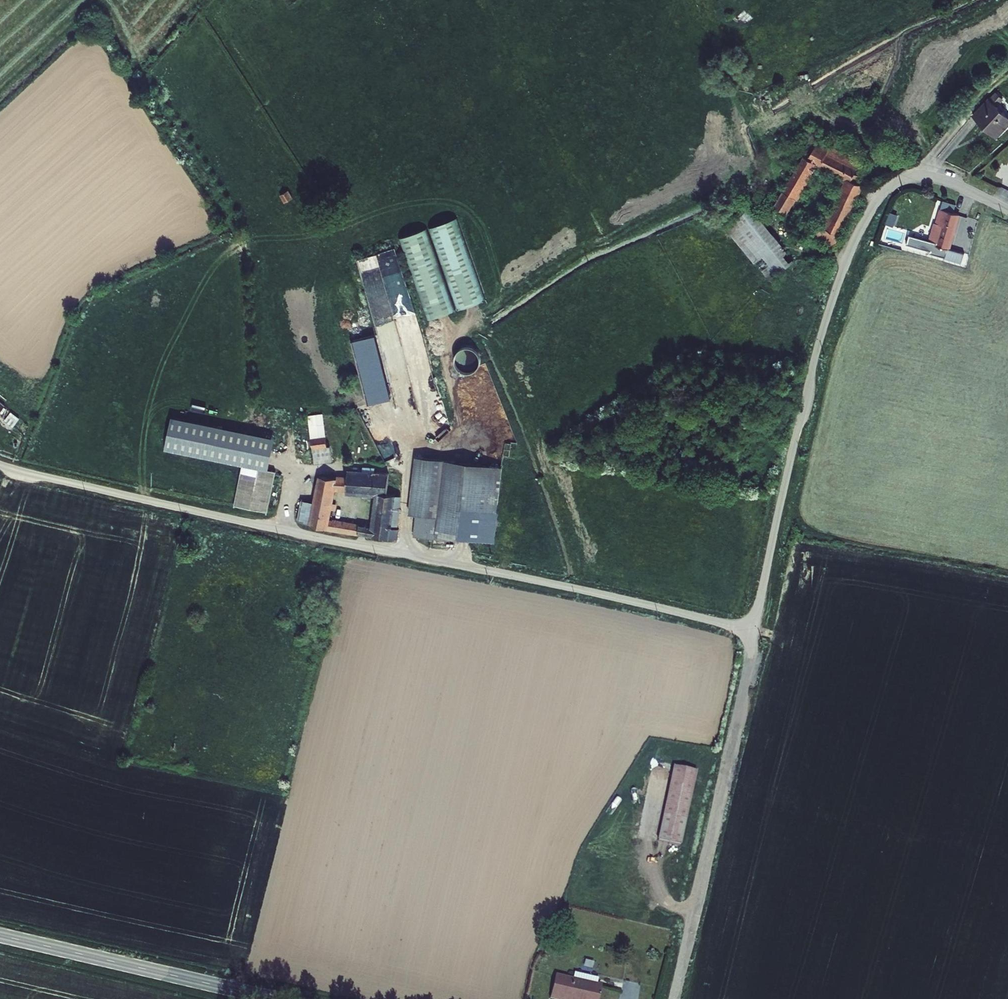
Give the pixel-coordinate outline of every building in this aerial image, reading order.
[(975,113),(995,136),(1007,124),(1007,117),(997,104),(1003,99),(998,93),(975,113)] [(804,152),(778,195),(788,206),(816,158),(850,177),(831,212),(826,209),(814,230),(835,243),(861,181),(856,178),(859,171),(854,168),(857,163),(852,160),(855,155),(840,146),(837,152),(829,147),(831,145),(819,138),(809,155),(804,152)] [(940,194),(930,236),(946,240),(955,211),(952,204),(953,197),(940,194)] [(796,255),(753,202),(727,222),(771,276),(796,255)] [(429,323),(487,303),(459,221),(400,241),(429,323)] [(962,245),(946,240),(944,249),(959,253),(962,245)] [(390,258),(394,273),(403,270),(396,246),(378,251),(381,261),(390,258)] [(378,252),(358,257),(378,329),(382,328),(379,317),(395,312),(378,252)] [(397,321),(399,334),(414,331),(412,318),(397,321)] [(353,339),(368,402),(395,396),(380,332),(353,339)] [(310,438),(314,463),(330,461),(329,447),(325,447),(321,416),(308,418),(310,438)] [(266,469),(273,439),(172,419),(166,449),(238,464),(241,464),(266,469)] [(501,468),(417,458),(410,514),(416,515),(413,536),(446,540),(446,537),(492,543),(501,468)] [(266,512),(276,471),(266,469),(241,464),(232,505),(266,512)] [(310,524),(310,526),(395,540),(397,530),(389,529),(393,497),(376,496),(371,527),(328,520),(332,490),(387,492),(388,473),(346,471),(346,479),(319,477),(314,504),(310,524)] [(310,524),(314,504),(301,501),(297,522),(310,524)] [(700,768),(678,763),(661,836),(683,841),(700,768)] [(561,973),(556,997),(566,998),(604,998),(607,983),(602,982),(604,974),(579,969),(578,977),(561,973)]
